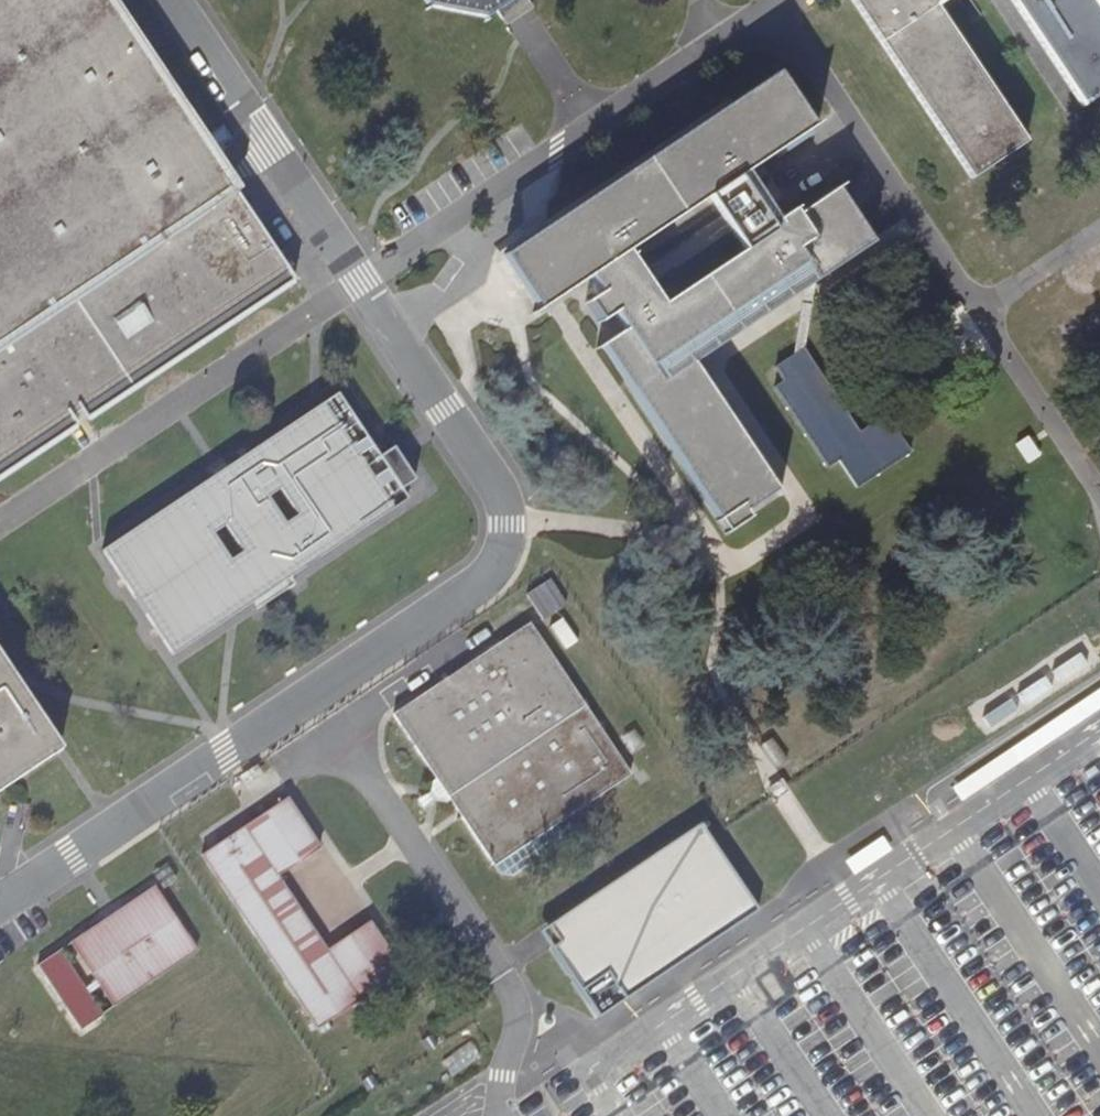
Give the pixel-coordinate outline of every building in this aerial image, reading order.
[(291,276),(270,244),(279,236),(119,0),(0,0),(0,469),(291,276)] [(504,0),(426,0),(428,2),(484,14),(491,9),(504,0)] [(972,179),(1027,143),(936,4),(943,0),(853,0),(972,179)] [(1083,107),(1099,95),(1099,16),(1090,0),(1011,0),(1083,107)] [(777,224),(745,176),(818,127),(781,72),(504,257),(540,311),(590,278),(601,295),(586,305),(596,320),(611,311),(622,328),(594,346),(723,538),(749,520),(745,515),(777,494),(691,367),(873,245),(837,192),(795,220),(792,214),(777,224)] [(775,369),(785,384),(775,391),(827,470),(838,463),(857,491),(911,455),(886,418),(858,437),(802,351),(775,369)] [(336,397),(98,550),(167,656),(404,503),(398,494),(377,461),(336,397)] [(1031,438),(1015,447),(1028,468),(1044,458),(1031,438)] [(391,452),(377,461),(398,494),(413,485),(391,452)] [(1092,460),(1099,473),(1099,455),(1092,460)] [(566,607),(552,584),(527,599),(541,623),(566,607)] [(565,619),(552,627),(566,648),(578,640),(565,619)] [(454,810),(492,870),(558,827),(631,779),(531,628),(395,718),(436,782),(454,810)] [(1088,665),(1080,652),(1051,670),(1059,683),(1088,665)] [(61,750),(0,656),(0,690),(30,737),(0,757),(0,790),(61,750)] [(1053,690),(1045,677),(1018,693),(1026,706),(1053,690)] [(30,737),(0,690),(0,757),(30,737)] [(1018,710),(1012,700),(984,716),(990,727),(1018,710)] [(633,728),(622,735),(633,753),(644,745),(633,728)] [(771,738),(763,745),(780,767),(788,761),(771,738)] [(434,803),(454,810),(436,782),(431,796),(434,803)] [(326,951),(279,878),(320,853),(287,801),(280,805),(202,857),(315,1032),(402,975),(369,923),(326,951)] [(562,847),(565,838),(558,827),(492,870),(495,875),(501,880),(509,882),(562,847)] [(592,1024),(754,918),(697,831),(544,931),(555,948),(546,954),(592,1024)] [(79,1030),(197,954),(155,889),(14,981),(42,1024),(65,1009),(79,1030)] [(535,937),(546,954),(555,948),(544,931),(535,937)]
